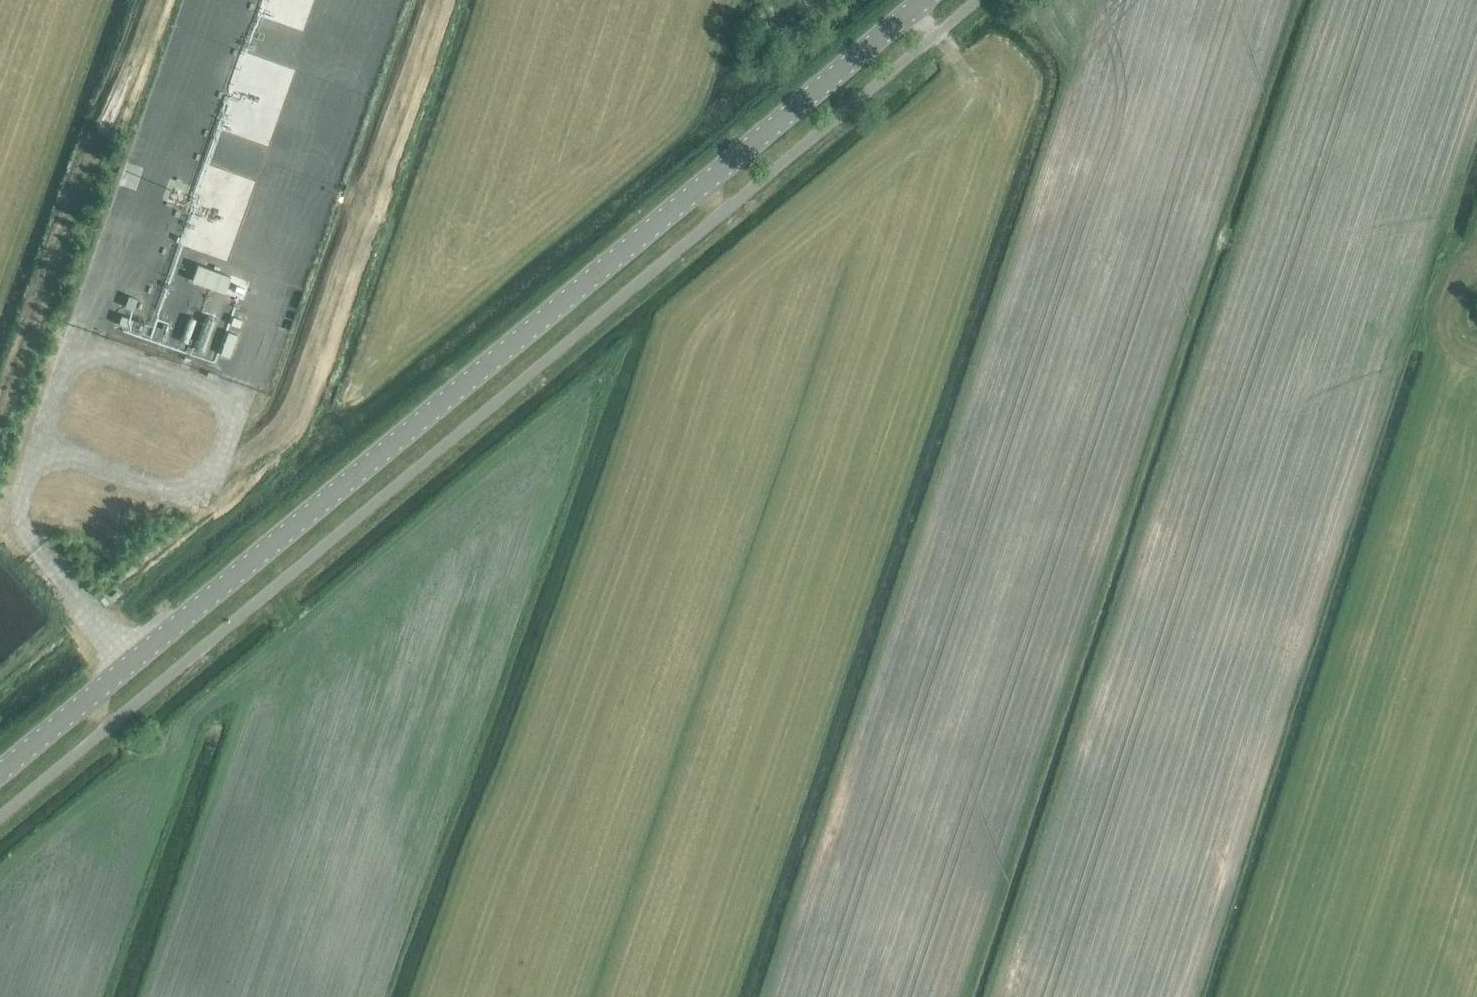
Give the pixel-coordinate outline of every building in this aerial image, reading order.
[(197,265),(191,281),(224,293),(230,277),(197,265)] [(143,340),(163,326),(149,305),(129,319),(143,340)]
